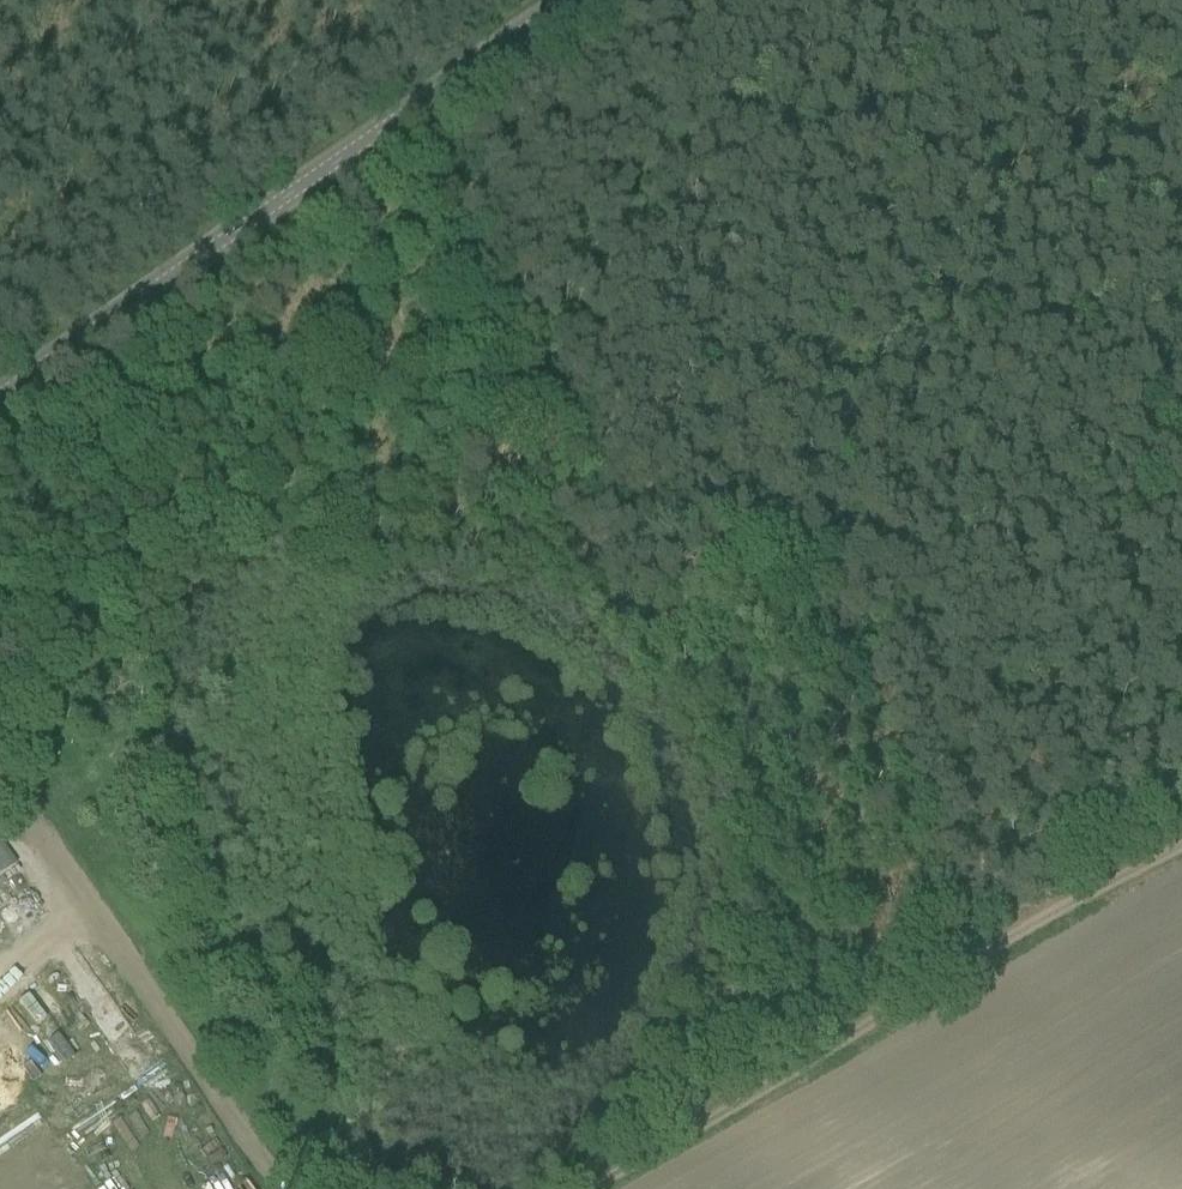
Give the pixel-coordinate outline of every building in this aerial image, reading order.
[(15,864),(0,844),(0,875),(15,864)]
